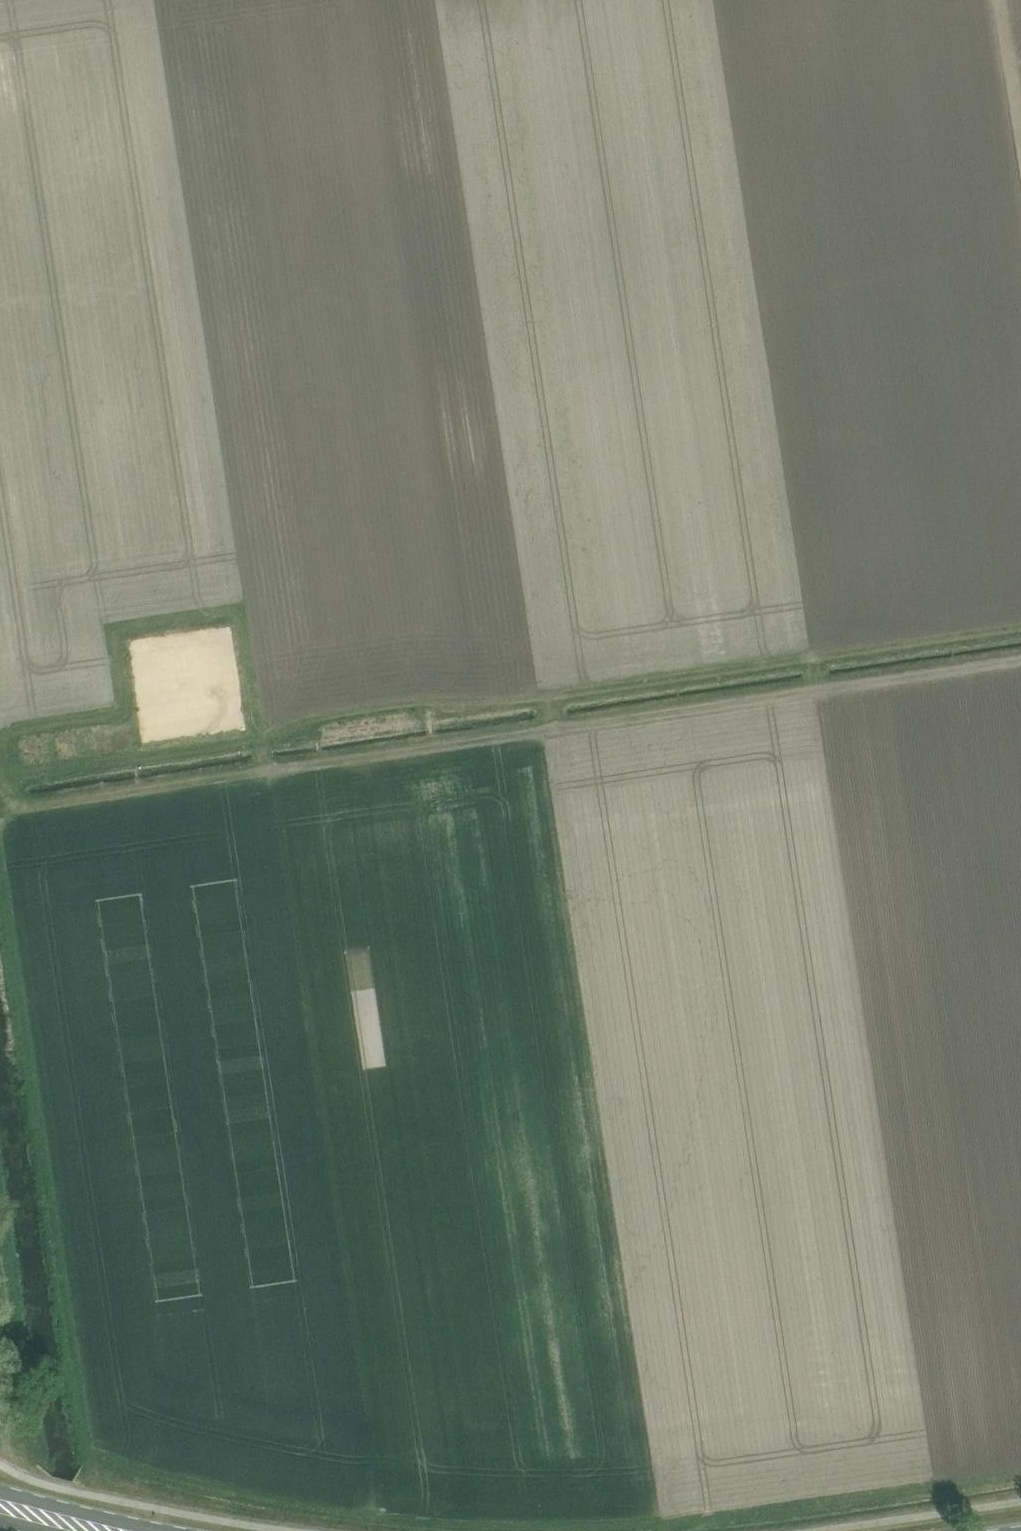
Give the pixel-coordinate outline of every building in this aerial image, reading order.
[(20,1406),(16,1407),(19,1426),(23,1426),(31,1419),(29,1410),(20,1406)]
